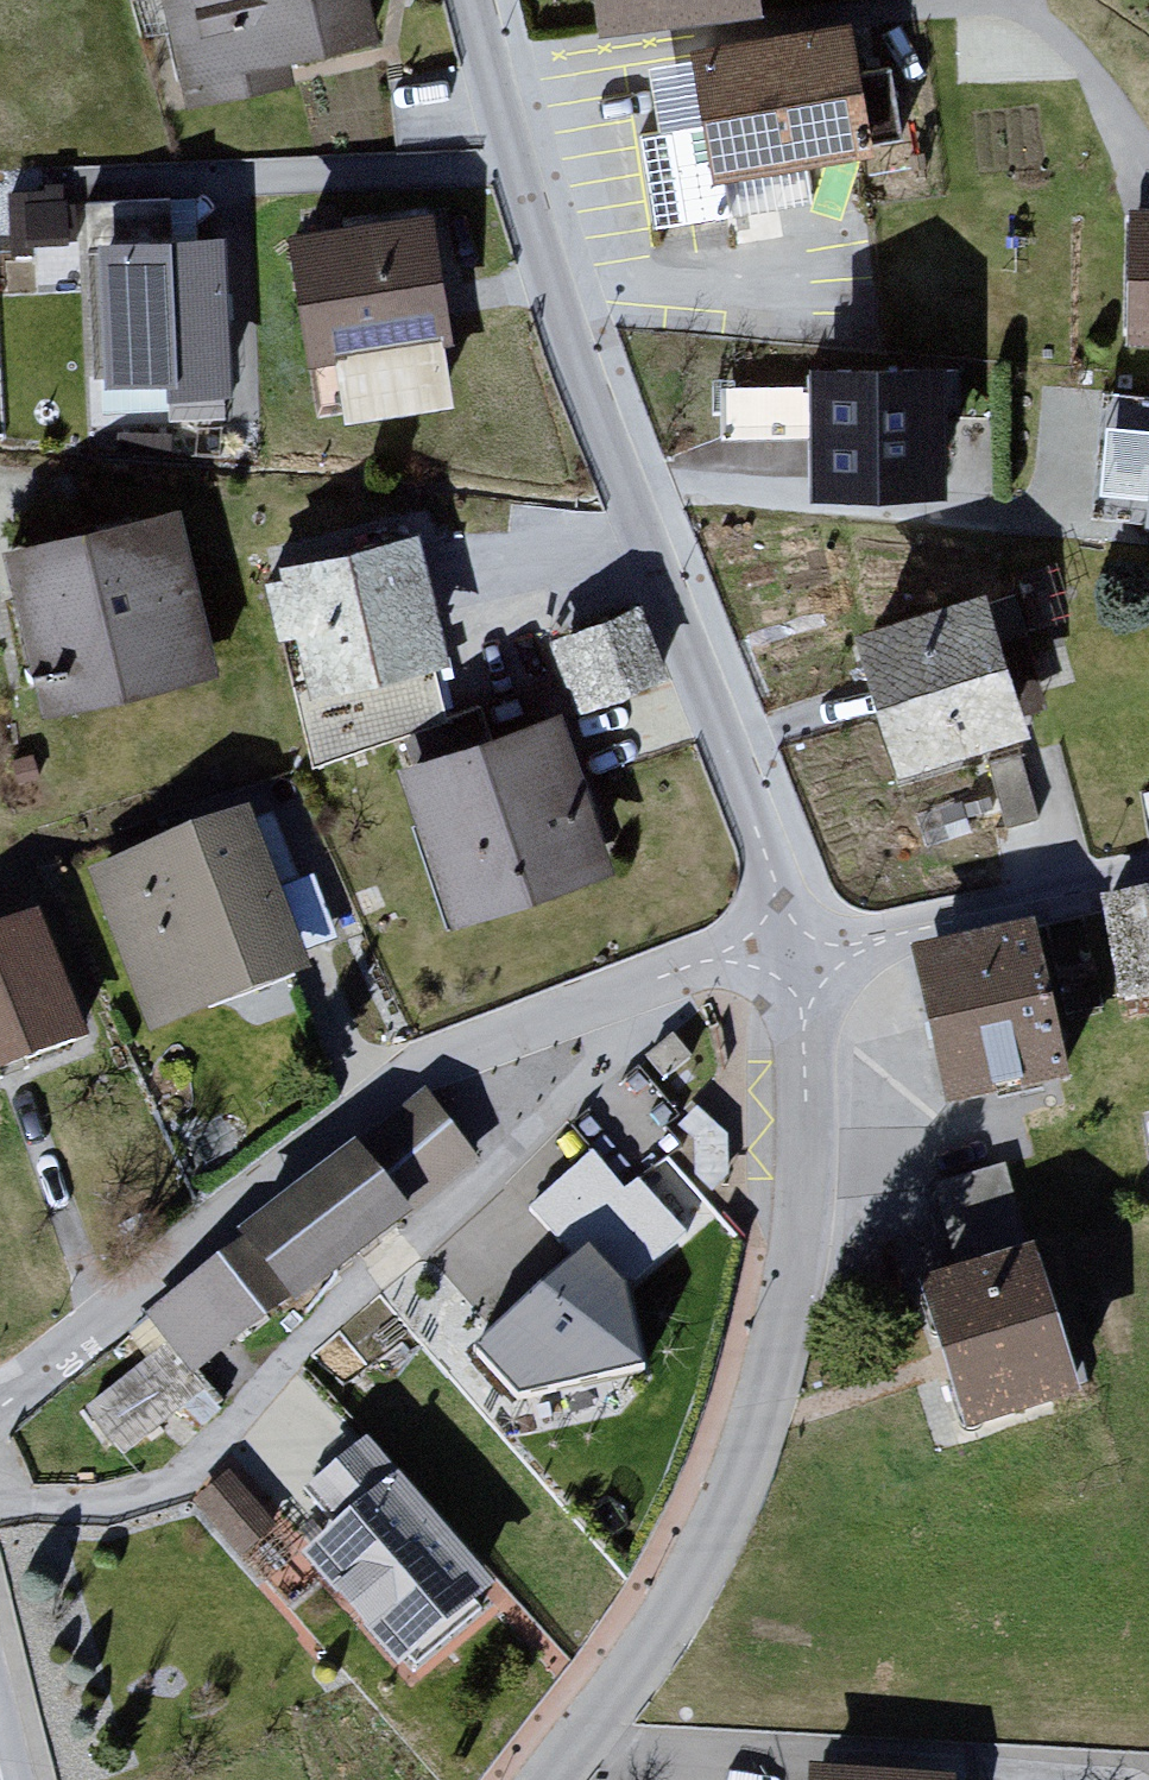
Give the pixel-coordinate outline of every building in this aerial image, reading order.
[(385,51),(373,0),(164,0),(193,126),(297,102),(290,73),(385,51)] [(622,45),(787,24),(784,0),(616,0),(622,45)] [(886,160),(863,30),(704,58),(718,134),(636,149),(653,246),(784,223),(776,179),(886,160)] [(100,196),(102,241),(206,237),(204,192),(100,196)] [(1148,367),(1148,213),(1137,214),(1142,367),(1148,367)] [(322,390),(470,364),(443,217),(295,243),(322,390)] [(239,405),(229,248),(99,256),(108,390),(166,386),(168,410),(239,405)] [(948,499),(952,370),(821,366),(817,495),(948,499)] [(6,555),(50,727),(226,682),(181,510),(6,555)] [(441,682),(468,673),(426,536),(261,586),(318,774),(456,732),(441,682)] [(915,779),(1049,735),(1001,590),(867,634),(915,779)] [(554,641),(585,708),(674,666),(643,600),(554,641)] [(572,717),(408,772),(462,928),(625,873),(572,717)] [(265,824),(91,882),(146,1043),(319,984),(265,824)] [(1108,911),(1132,1013),(1148,1008),(1148,902),(1108,911)] [(47,920),(0,939),(0,1083),(98,1043),(47,920)] [(1046,936),(918,965),(953,1113),(1080,1084),(1046,936)] [(302,1313),(485,1169),(433,1105),(254,1247),(302,1313)] [(612,1139),(534,1200),(565,1241),(587,1224),(632,1281),(688,1237),(612,1139)] [(963,1292),(1034,1270),(1004,1174),(933,1196),(963,1292)] [(208,1380),(302,1313),(254,1247),(147,1325),(173,1359),(195,1389),(208,1380)] [(931,1303),(981,1446),(1100,1405),(1050,1262),(1034,1270),(963,1292),(931,1303)] [(487,1317),(508,1410),(648,1380),(628,1286),(487,1317)] [(195,1389),(173,1359),(93,1415),(127,1462),(220,1397),(208,1380),(195,1389)] [(420,1685),(516,1603),(378,1442),(312,1499),(348,1542),(319,1567),(420,1685)] [(237,1467),(200,1500),(246,1553),(283,1520),(237,1467)]
